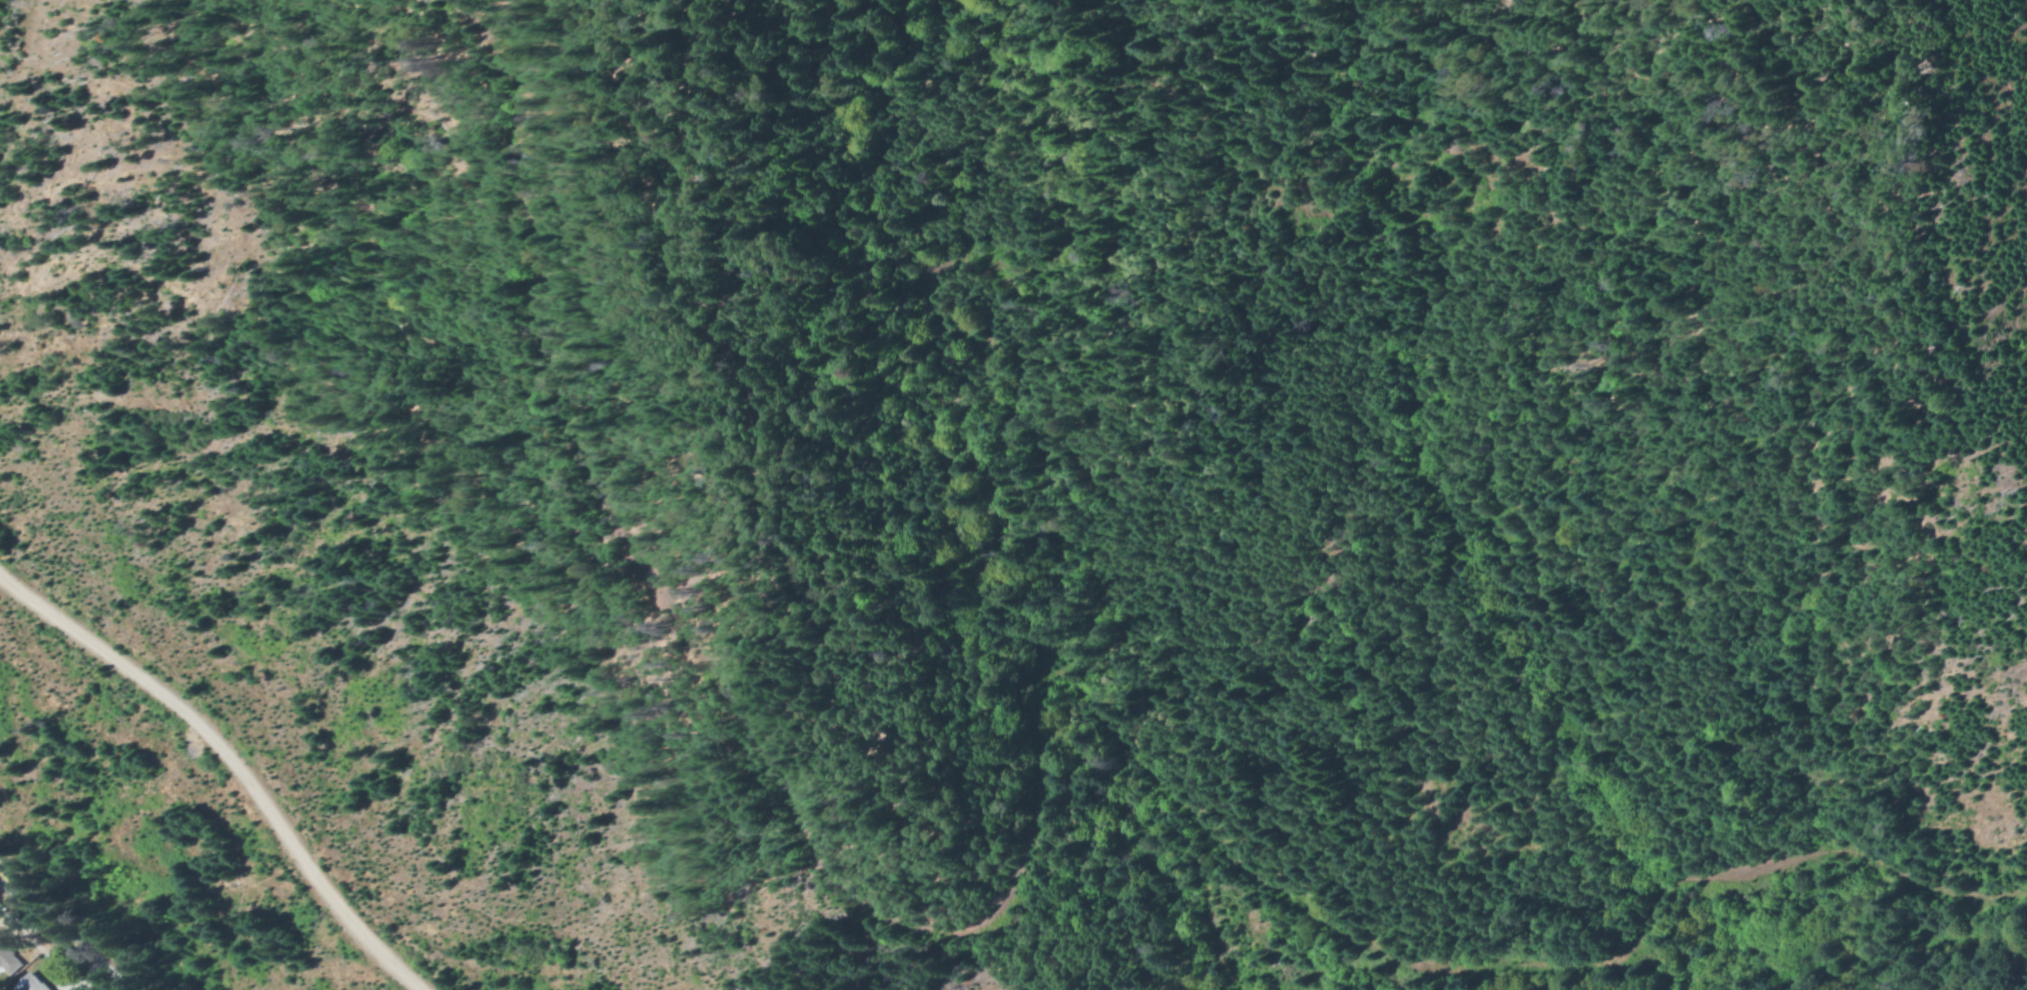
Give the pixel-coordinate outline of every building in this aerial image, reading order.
[(20,966),(0,944),(0,971),(2,970),(9,977),(20,966)] [(30,972),(15,986),(19,989),(47,989),(30,972)]
